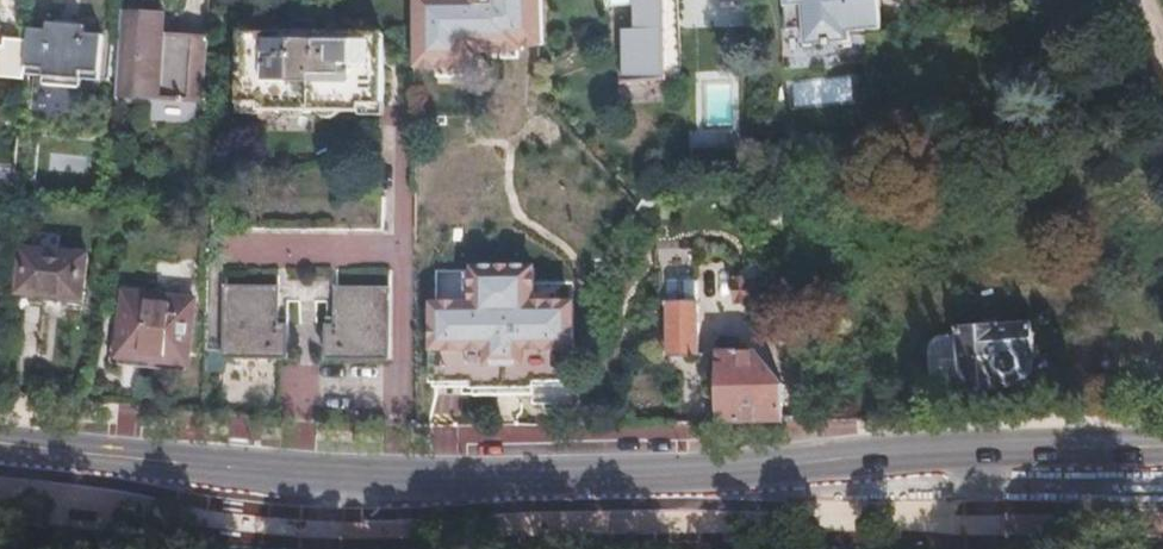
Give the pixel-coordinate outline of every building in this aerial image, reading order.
[(638,28),(629,29),(632,81),(669,79),(664,0),(636,0),(638,28)] [(788,25),(843,20),(844,31),(882,28),(879,0),(785,0),(788,25)] [(161,12),(119,11),(115,98),(150,98),(184,99),(207,99),(208,36),(170,36),(160,35),(161,12)] [(170,13),(161,12),(160,35),(170,36),(170,13)] [(241,32),(238,102),(259,103),(259,110),(360,112),(361,104),(381,105),(382,49),(397,50),(397,35),(324,33),(324,21),(301,20),(300,33),(241,32)] [(24,30),(21,70),(37,72),(37,78),(83,83),(84,75),(99,77),(103,38),(87,36),(87,30),(43,26),(42,32),(24,30)] [(703,73),(701,122),(736,123),(738,74),(703,73)] [(789,80),(790,105),(853,103),(852,78),(789,80)] [(207,110),(207,99),(184,99),(184,110),(207,110)] [(24,253),(19,302),(86,308),(90,257),(24,253)] [(703,261),(701,296),(737,298),(738,263),(703,261)] [(692,283),(661,283),(662,353),(692,352),(692,283)] [(224,286),(222,357),(291,359),(291,323),(282,323),(281,288),(224,286)] [(329,326),(328,358),(389,360),(390,289),(338,288),(337,324),(329,324),(329,326)] [(113,290),(106,353),(174,361),(179,298),(113,290)] [(754,304),(738,303),(738,328),(753,328),(754,304)] [(1018,326),(943,329),(944,388),(998,385),(1003,384),(1008,382),(1012,379),(1015,375),(1017,371),(1017,366),(1018,326)] [(715,352),(716,421),(779,419),(778,384),(745,352),(715,352)]
